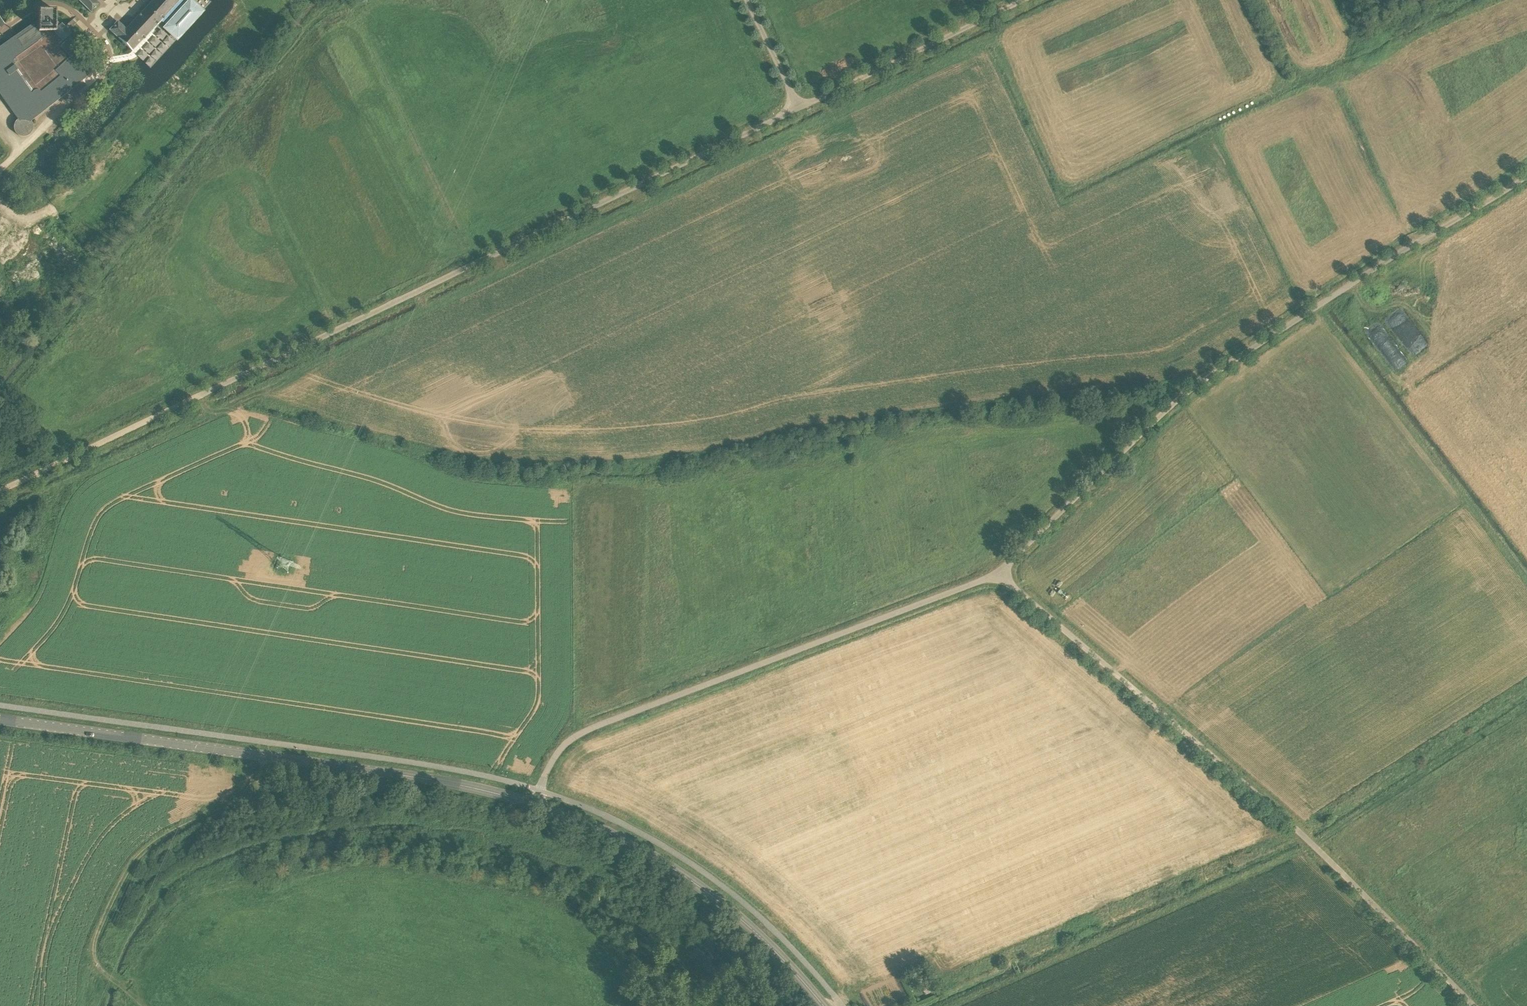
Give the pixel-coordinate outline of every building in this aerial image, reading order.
[(85,4),(92,11),(100,3),(96,0),(80,0),(85,4)] [(126,29),(118,21),(110,30),(133,51),(179,0),(152,0),(126,29)] [(18,119),(17,120),(16,121),(15,122),(15,123),(15,124),(14,124),(14,125),(14,126),(14,127),(14,128),(14,129),(15,130),(15,131),(15,132),(16,133),(17,134),(18,134),(18,135),(19,135),(20,136),(21,136),(22,136),(23,137),(24,137),(25,137),(26,136),(27,136),(28,136),(29,135),(30,135),(30,134),(31,134),(31,133),(32,132),(32,131),(33,131),(33,130),(33,129),(33,128),(33,127),(33,126),(33,125),(33,124),(33,123),(32,122),(31,121),(93,73),(69,48),(72,46),(68,42),(71,40),(68,36),(70,35),(67,32),(65,30),(64,29),(60,25),(59,26),(56,23),(55,23),(55,11),(40,11),(40,18),(0,47),(0,93),(18,119)]
